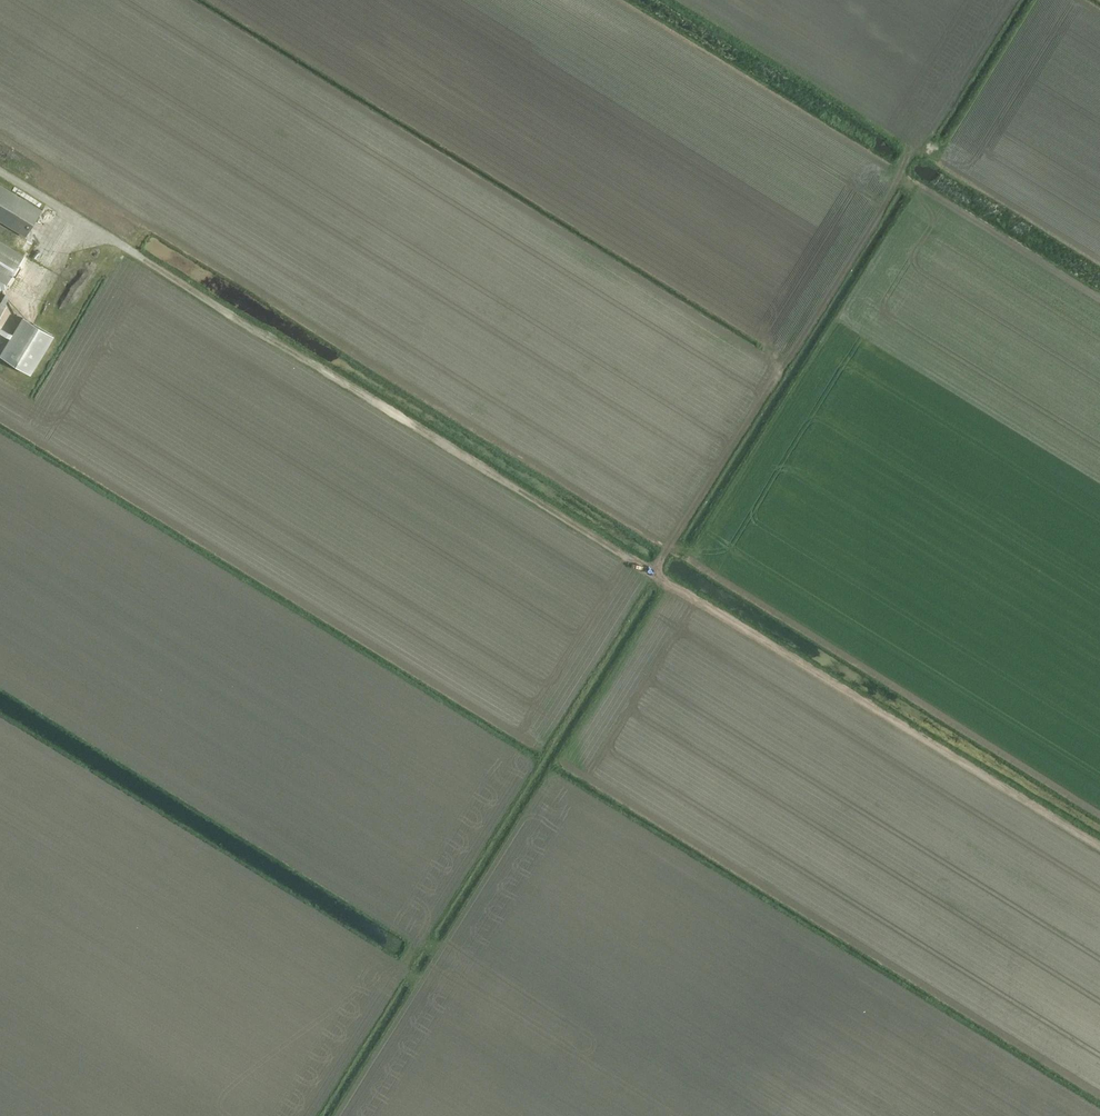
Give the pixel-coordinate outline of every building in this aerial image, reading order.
[(26,236),(42,211),(0,185),(0,221),(26,236)] [(8,284),(24,257),(0,243),(0,279),(8,284)] [(54,338),(23,319),(0,356),(0,357),(31,376),(54,338)]
